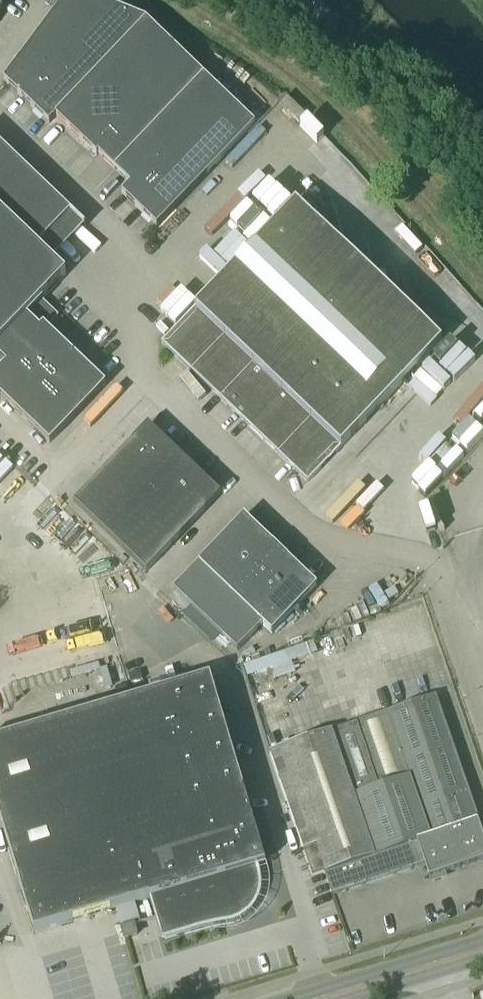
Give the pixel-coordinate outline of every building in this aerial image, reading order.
[(10,88),(48,124),(55,117),(146,21),(96,0),(64,0),(3,81),(10,88)] [(317,0),(312,0),(311,0),(300,22),(301,26),(329,40),(333,39),(344,17),(343,13),(317,0)] [(55,117),(83,144),(96,156),(98,154),(114,170),(203,76),(146,21),(55,117)] [(121,194),(155,226),(156,228),(254,125),(203,76),(114,170),(130,185),(121,194)] [(2,368),(0,370),(0,397),(49,444),(105,385),(44,326),(54,316),(41,303),(43,301),(42,300),(66,275),(38,248),(69,215),(84,229),(86,226),(0,145),(0,366),(2,368)] [(295,204),(162,344),(307,483),(441,342),(425,328),(407,333),(397,300),(378,306),(368,273),(349,278),(339,245),(295,204)] [(184,460),(147,426),(73,504),(109,539),(184,460)] [(184,460),(109,539),(146,573),(220,495),(184,460)] [(243,517),(198,565),(173,591),(237,652),(262,625),(271,634),(312,592),(316,587),(287,559),(273,545),(243,517)] [(242,814),(249,812),(209,679),(0,741),(0,821),(15,872),(33,934),(130,905),(149,899),(162,942),(198,931),(212,927),(233,923),(240,921),(241,919),(245,923),(252,918),(249,913),(251,912),(255,906),(258,899),(260,893),(261,885),(261,884),(259,873),(242,814)] [(333,897),(424,866),(429,880),(482,862),(482,839),(477,821),(473,823),(470,815),(475,813),(435,697),(387,713),(387,712),(355,723),(355,724),(284,747),(282,742),(268,747),(312,874),(324,870),(333,897)] [(124,940),(137,936),(134,926),(121,929),(124,940)]
